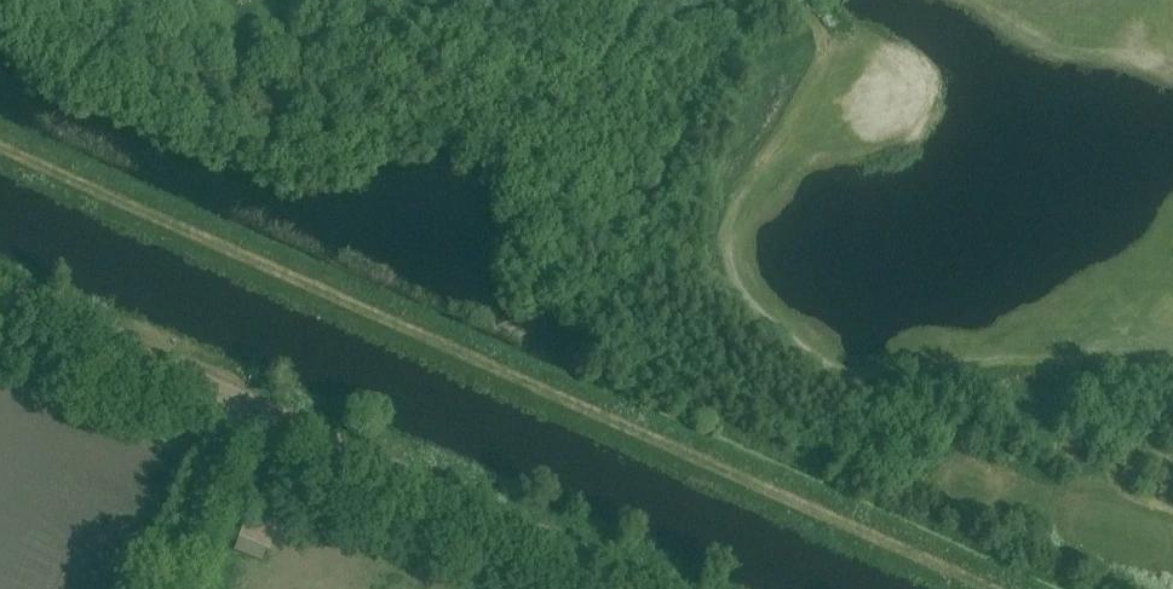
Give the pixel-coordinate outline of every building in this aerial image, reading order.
[(232,529),(260,539),(273,500),(245,490),(232,529)]
